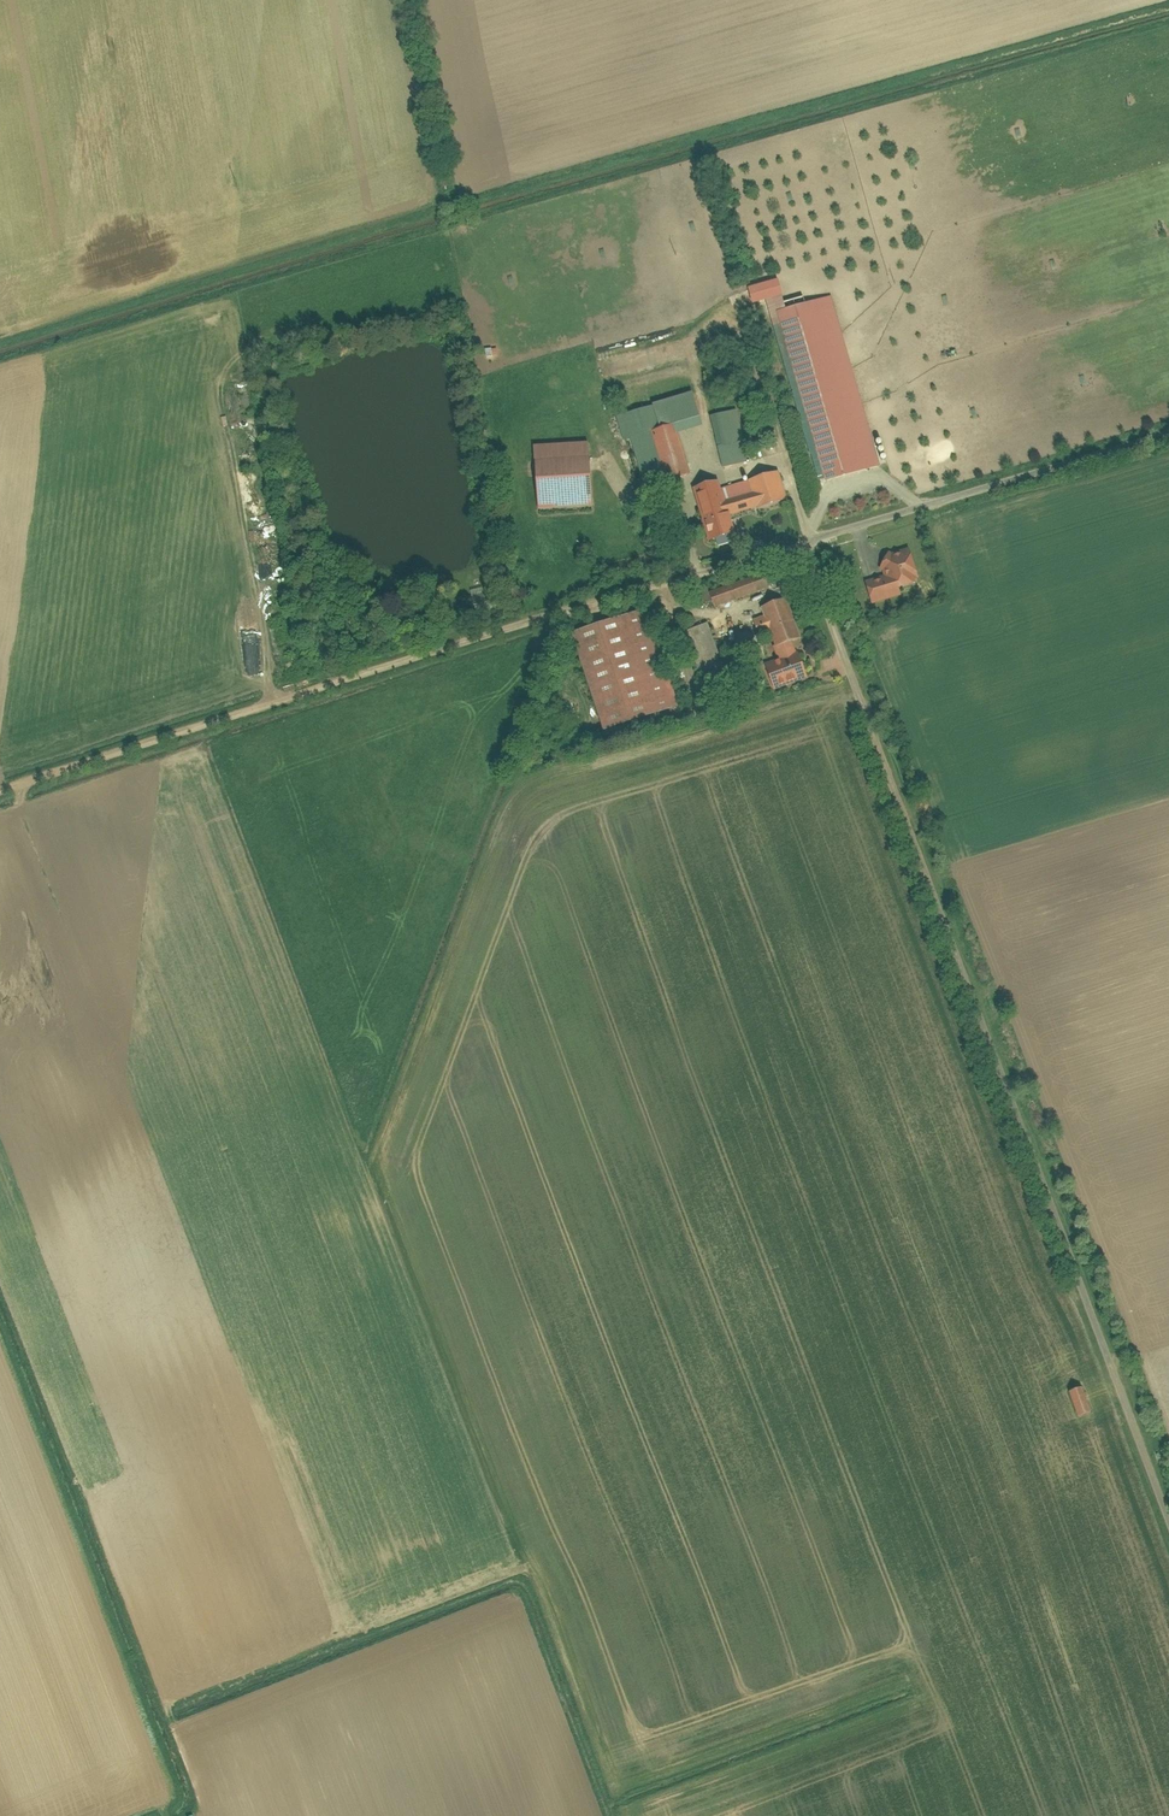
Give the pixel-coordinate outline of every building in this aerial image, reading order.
[(748,285),(753,302),(783,294),(778,277),(748,285)] [(761,310),(811,484),(881,464),(833,295),(778,310),(777,306),(761,310)] [(621,441),(627,439),(641,488),(687,474),(675,434),(698,427),(695,418),(700,416),(693,391),(613,415),(621,441)] [(719,467),(746,462),(735,410),(709,415),(719,467)] [(533,444),(537,509),(593,506),(589,441),(533,444)] [(724,516),(785,500),(778,472),(717,487),(715,480),(694,486),(696,493),(691,494),(703,542),(729,535),(724,516)] [(878,571),(885,574),(864,580),(872,604),(903,595),(920,576),(911,547),(893,553),(888,550),(878,571)] [(708,608),(766,591),(763,579),(748,584),(746,578),(703,591),(708,608)] [(477,597),(480,606),(496,601),(494,592),(477,597)] [(766,691),(803,680),(790,641),(795,639),(782,598),(756,606),(760,617),(749,620),(754,637),(766,633),(775,661),(758,667),(766,691)] [(483,613),(498,610),(497,602),(482,605),(483,613)] [(647,606),(571,630),(603,729),(679,705),(647,606)] [(683,631),(697,676),(721,669),(707,623),(683,631)] [(1075,1417),(1088,1414),(1081,1387),(1068,1391),(1075,1417)]
